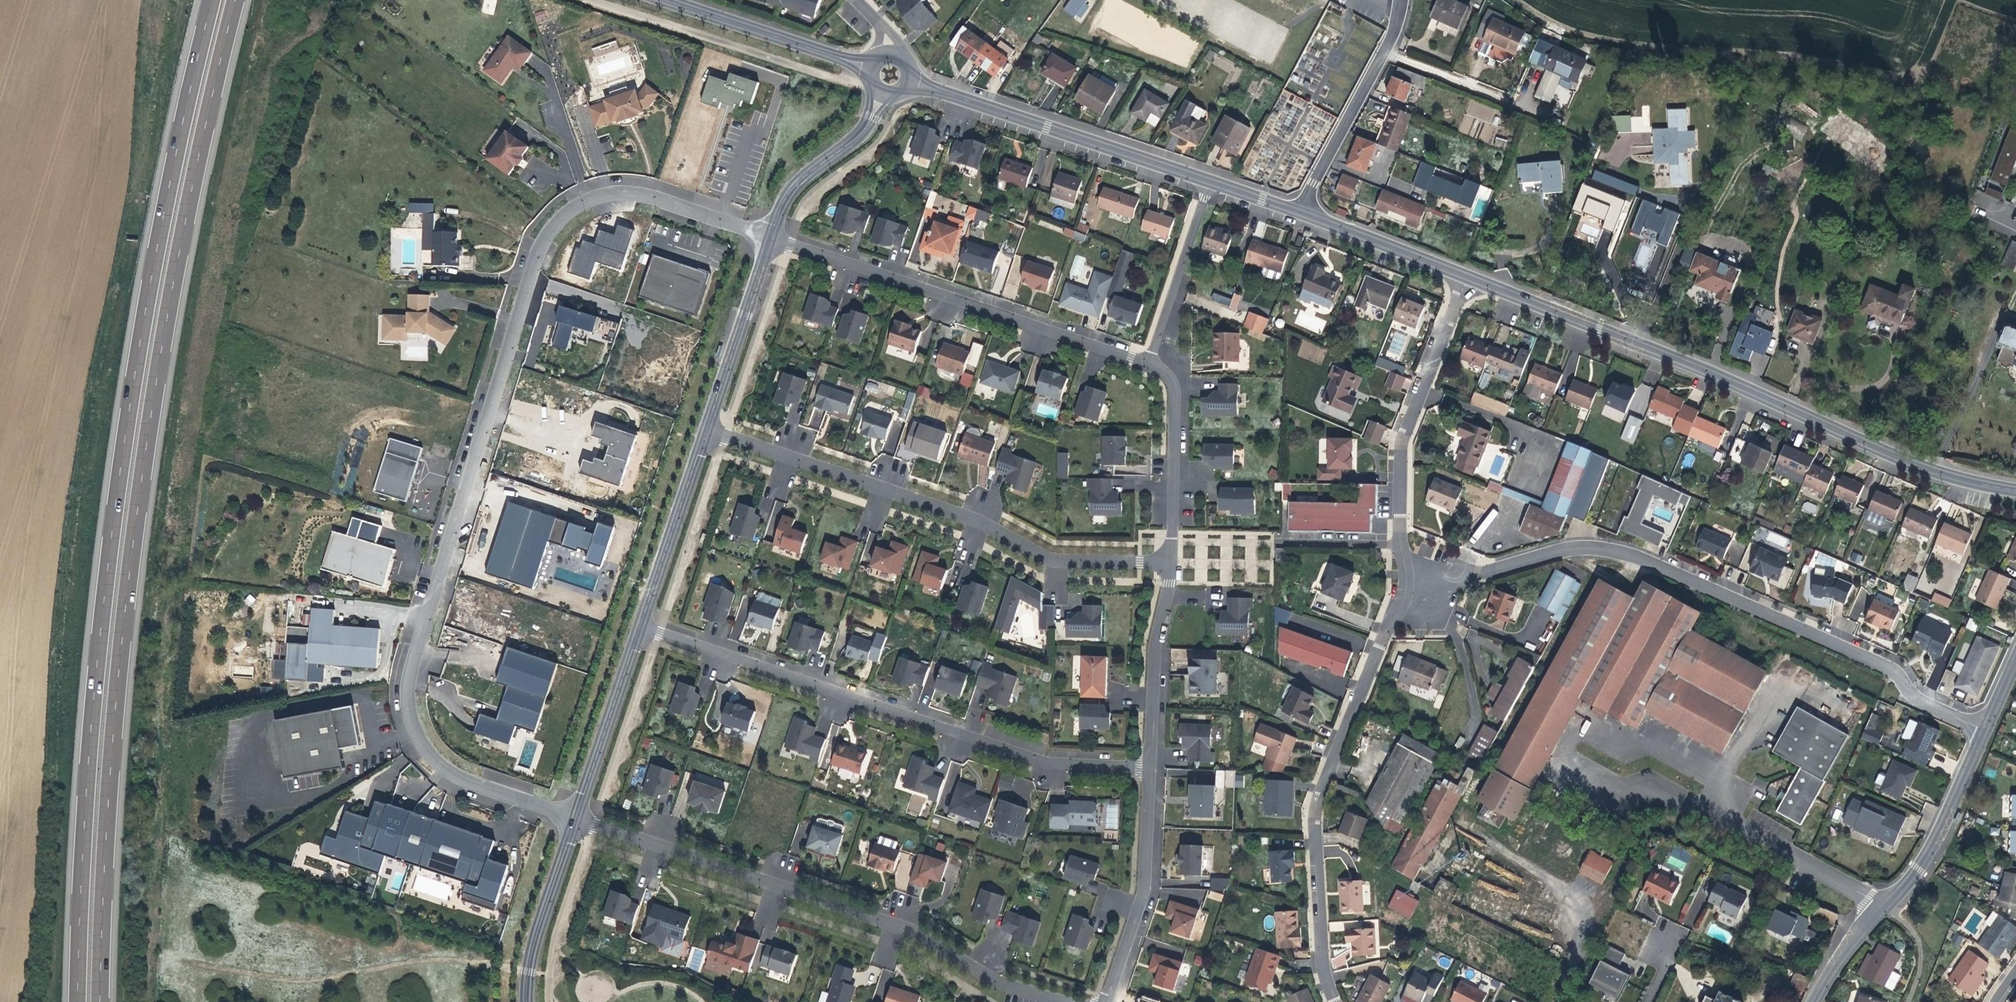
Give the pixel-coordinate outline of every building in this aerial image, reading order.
[(493,15),(497,0),(484,0),(481,12),(493,15)] [(779,1),(801,9),(800,11),(814,16),(819,0),(779,0),(779,1)] [(922,2),(924,0),(900,0),(897,3),(899,6),(907,15),(922,2)] [(1077,0),(1074,0),(1063,16),(1073,23),(1075,20),(1084,9),(1086,6),(1077,0)] [(1468,7),(1451,0),(1440,0),(1433,17),(1445,22),(1458,28),(1468,7)] [(801,9),(779,1),(778,4),(800,11),(801,9)] [(937,19),(922,2),(907,15),(904,18),(910,25),(914,29),(921,24),(925,29),(937,19)] [(1463,30),(1472,9),(1468,7),(1458,28),(1463,30)] [(1089,12),(1084,9),(1075,20),(1081,24),(1089,12)] [(1525,33),(1526,31),(1503,21),(1505,16),(1488,9),(1476,37),(1484,41),(1480,51),(1485,54),(1490,43),(1499,47),(1515,54),(1519,43),(1528,47),(1532,36),(1525,33)] [(544,11),(535,13),(537,21),(545,19),(544,11)] [(1162,58),(1178,58),(1178,42),(1184,30),(1178,30),(1160,22),(1161,35),(1138,35),(1144,23),(1144,19),(1127,19),(1124,25),(1119,22),(1117,28),(1100,28),(1140,48),(1143,48),(1143,53),(1152,53),(1162,58)] [(994,39),(968,20),(959,33),(951,45),(957,50),(970,32),(989,45),(994,39)] [(1587,61),(1557,47),(1562,37),(1544,29),(1530,61),(1548,69),(1577,83),(1587,61)] [(989,45),(970,32),(957,50),(966,56),(976,63),(989,45)] [(1044,37),(1037,33),(1032,42),(1038,46),(1044,37)] [(532,53),(509,36),(484,71),(502,83),(511,70),(510,69),(513,65),(519,70),(526,61),(532,53)] [(1009,59),(989,45),(976,63),(984,69),(996,77),(1009,59)] [(1216,53),(1210,49),(1204,58),(1211,62),(1216,53)] [(1077,69),(1053,54),(1042,73),(1050,77),(1065,87),(1077,69)] [(1589,75),(1593,66),(1586,63),(1582,72),(1589,75)] [(1424,88),(1427,77),(1398,66),(1392,83),(1388,94),(1406,101),(1412,83),(1424,88)] [(1570,99),(1577,83),(1548,69),(1536,96),(1551,103),(1555,92),(1560,94),(1570,99)] [(1102,114),(1116,90),(1114,89),(1117,84),(1094,70),(1077,98),(1085,103),(1102,114)] [(712,77),(703,103),(720,109),(722,103),(736,108),(737,104),(742,106),(743,101),(752,104),(759,83),(732,74),(729,83),(712,77)] [(644,113),(642,109),(650,107),(659,94),(647,85),(640,93),(638,94),(636,91),(629,93),(628,93),(622,94),(620,94),(619,94),(618,95),(616,96),(613,98),(611,99),(605,101),(606,102),(590,108),(596,127),(612,121),(613,123),(618,121),(619,123),(622,122),(626,121),(625,119),(631,117),(632,119),(635,118),(639,117),(638,115),(644,113)] [(628,93),(629,93),(627,87),(611,93),(613,98),(616,96),(618,95),(619,94),(620,94),(622,94),(628,93)] [(1160,118),(1168,105),(1146,91),(1133,113),(1146,121),(1151,113),(1160,118)] [(1389,148),(1403,111),(1399,109),(1393,125),(1385,146),(1389,148)] [(1686,110),(1669,110),(1669,129),(1654,129),(1655,161),(1673,160),(1673,166),(1673,175),(1671,175),(1672,184),(1688,184),(1687,148),(1695,148),(1694,132),(1687,132),(1686,110)] [(1406,154),(1420,117),(1403,111),(1389,148),(1398,151),(1406,154)] [(1155,126),(1160,118),(1151,113),(1146,121),(1149,123),(1155,126)] [(1206,126),(1182,113),(1172,130),(1190,140),(1197,143),(1206,126)] [(1612,132),(1630,132),(1631,115),(1612,115),(1612,132)] [(633,124),(635,123),(637,122),(635,118),(632,119),(631,117),(625,119),(626,121),(622,122),(624,126),(626,126),(627,126),(628,126),(631,125),(632,125),(633,124)] [(1250,130),(1226,117),(1212,142),(1224,148),(1237,155),(1250,130)] [(1785,133),(1803,139),(1808,125),(1789,119),(1785,133)] [(929,128),(920,125),(911,154),(933,161),(939,143),(932,141),(935,133),(936,130),(929,128)] [(2015,162),(2015,131),(2010,129),(1990,180),(2006,186),(2013,169),(2015,162)] [(529,147),(507,132),(487,159),(509,175),(515,166),(520,166),(524,160),(523,156),(529,147)] [(1366,172),(1377,143),(1358,136),(1352,150),(1347,165),(1366,172)] [(1504,146),(1505,139),(1496,138),(1495,145),(1504,146)] [(964,144),(955,141),(950,160),(978,169),(986,145),(980,143),(979,146),(974,144),(965,141),(964,144)] [(1406,154),(1398,151),(1395,159),(1407,163),(1410,156),(1406,154)] [(1026,187),(1032,168),(1016,163),(1005,159),(999,178),(1026,187)] [(1435,175),(1437,167),(1423,161),(1418,177),(1415,185),(1428,190),(1464,203),(1474,207),(1483,186),(1469,180),(1465,187),(1435,175)] [(1563,191),(1560,161),(1519,164),(1520,183),(1544,181),(1544,186),(1545,192),(1563,191)] [(1900,166),(1893,163),(1884,185),(1891,188),(1900,166)] [(1468,167),(1461,165),(1459,171),(1466,173),(1468,167)] [(1635,196),(1639,188),(1595,171),(1592,179),(1635,196)] [(1074,202),(1081,180),(1070,176),(1066,174),(1065,176),(1058,173),(1051,195),(1074,202)] [(1359,178),(1344,173),(1337,192),(1351,197),(1359,178)] [(1614,233),(1626,201),(1582,184),(1572,210),(1581,214),(1582,211),(1605,220),(1602,228),(1614,233)] [(1097,206),(1133,218),(1139,200),(1120,194),(1104,188),(1097,206)] [(2001,201),(2003,194),(1987,188),(1985,194),(2001,201)] [(1426,205),(1385,189),(1377,207),(1388,212),(1387,215),(1397,219),(1418,227),(1426,205)] [(926,208),(933,209),(936,192),(929,191),(926,208)] [(1074,202),(1051,195),(1049,201),(1072,208),(1074,202)] [(1643,200),(1631,232),(1640,236),(1644,227),(1661,234),(1656,245),(1666,249),(1680,214),(1643,200)] [(864,234),(870,215),(842,205),(834,229),(840,231),(840,229),(845,230),(854,233),(855,231),(864,234)] [(1337,207),(1335,212),(1344,217),(1347,212),(1337,207)] [(978,209),(975,218),(986,222),(989,214),(978,209)] [(1163,215),(1147,210),(1141,229),(1169,238),(1175,219),(1163,215)] [(435,229),(435,214),(424,214),(424,229),(435,229)] [(947,224),(963,229),(965,222),(950,217),(948,221),(936,217),(935,220),(947,224)] [(908,227),(880,218),(872,242),(878,244),(879,241),(886,244),(892,246),(893,243),(902,246),(908,227)] [(953,256),(963,229),(947,224),(935,220),(930,234),(926,247),(945,254),(953,256)] [(1079,222),(1076,232),(1086,236),(1090,226),(1079,222)] [(633,231),(618,226),(616,236),(600,231),(596,245),(583,241),(580,249),(575,248),(567,273),(589,280),(595,262),(621,270),(633,231)] [(1209,227),(1202,250),(1225,258),(1232,235),(1218,230),(1209,227)] [(433,251),(434,232),(435,232),(435,229),(424,229),(424,232),(423,251),(433,251)] [(458,233),(434,232),(433,251),(433,266),(460,267),(460,269),(473,270),(473,256),(463,256),(460,256),(460,255),(457,255),(458,247),(458,233)] [(1076,232),(1073,239),(1084,243),(1087,236),(1086,236),(1076,232)] [(939,256),(944,258),(945,254),(926,247),(930,234),(926,233),(921,250),(939,256)] [(1000,252),(967,241),(960,262),(973,267),(973,265),(977,267),(980,268),(980,269),(992,274),(1000,252)] [(1252,241),(1245,261),(1264,268),(1262,273),(1264,277),(1275,281),(1279,279),(1281,273),(1281,274),(1288,253),(1277,250),(1252,241)] [(2013,241),(2003,264),(2008,266),(2012,257),(2015,259),(2015,242),(2013,241)] [(1680,266),(1690,268),(1693,249),(1683,247),(1680,266)] [(1135,255),(1122,250),(1117,267),(1129,271),(1135,255)] [(696,316),(711,273),(681,264),(654,254),(639,297),(696,316)] [(1738,268),(1737,269),(1698,254),(1692,270),(1700,273),(1696,284),(1708,289),(1720,294),(1718,298),(1729,303),(1742,269),(1738,268)] [(2012,257),(2008,266),(2015,270),(2015,259),(2012,257)] [(1055,270),(1028,261),(1021,282),(1030,285),(1038,287),(1037,289),(1046,292),(1047,290),(1048,291),(1055,270)] [(1129,271),(1117,267),(1113,278),(1106,298),(1114,301),(1108,316),(1117,319),(1117,320),(1127,324),(1127,323),(1136,326),(1143,305),(1120,297),(1129,271)] [(1332,302),(1339,284),(1329,280),(1329,281),(1322,278),(1324,272),(1313,267),(1303,290),(1299,301),(1309,305),(1310,302),(1329,310),(1332,302)] [(1106,298),(1113,278),(1095,272),(1089,291),(1067,283),(1060,304),(1071,308),(1071,307),(1074,308),(1077,309),(1076,310),(1099,318),(1106,298)] [(1386,309),(1394,289),(1380,284),(1367,278),(1355,306),(1366,311),(1369,302),(1386,309)] [(1871,285),(1861,310),(1872,314),(1873,312),(1876,314),(1901,323),(1910,300),(1911,300),(1916,290),(1905,285),(1900,296),(1871,285)] [(1240,295),(1234,293),(1234,294),(1229,308),(1235,310),(1240,295)] [(804,318),(832,327),(839,309),(830,306),(831,303),(824,301),(817,299),(818,296),(812,294),(804,318)] [(443,343),(452,327),(439,318),(434,315),(433,317),(429,314),(429,313),(430,295),(409,295),(408,316),(383,315),(383,340),(408,341),(409,333),(419,333),(427,333),(443,343)] [(1410,301),(1400,297),(1392,318),(1416,327),(1424,307),(1410,301)] [(600,318),(561,306),(557,321),(560,322),(558,329),(553,345),(569,350),(574,327),(596,334),(600,318)] [(1300,308),(1294,323),(1321,334),(1327,319),(1300,308)] [(843,320),(837,337),(859,344),(869,316),(858,313),(853,311),(852,314),(850,322),(843,320)] [(1796,311),(1789,330),(1795,332),(1799,334),(1797,338),(1804,340),(1813,344),(1822,321),(1796,311)] [(1250,312),(1244,327),(1262,334),(1268,319),(1250,312)] [(1759,316),(1748,312),(1732,353),(1751,360),(1755,350),(1766,355),(1775,333),(1756,325),(1759,316)] [(843,320),(850,322),(852,314),(845,315),(843,320)] [(901,322),(896,320),(888,343),(915,352),(922,332),(911,328),(906,327),(907,324),(901,322)] [(2005,324),(1997,343),(2002,346),(1999,354),(1996,360),(2000,362),(2001,365),(2007,368),(2010,366),(2014,368),(2015,366),(2015,364),(2015,328),(2005,324)] [(452,327),(443,343),(446,345),(456,329),(452,327)] [(1239,333),(1215,333),(1214,345),(1216,345),(1216,353),(1216,362),(1223,362),(1239,362),(1239,339),(1239,333)] [(1458,357),(1483,367),(1485,362),(1491,347),(1477,341),(1466,337),(1458,357)] [(959,349),(944,343),(936,366),(963,375),(964,373),(970,353),(964,351),(961,350),(959,350),(959,349)] [(1323,362),(1325,347),(1301,343),(1298,358),(1323,362)] [(1505,352),(1491,347),(1485,362),(1519,375),(1528,353),(1519,350),(1516,357),(1505,352)] [(1390,372),(1391,372),(1394,365),(1377,358),(1374,365),(1390,372)] [(1013,394),(1020,372),(1005,367),(1004,368),(1002,367),(1000,366),(1000,365),(988,361),(980,383),(1013,394)] [(1553,394),(1561,374),(1544,368),(1534,364),(1526,383),(1553,394)] [(1357,389),(1362,379),(1333,366),(1328,377),(1332,378),(1322,401),(1348,412),(1354,398),(1348,395),(1351,387),(1357,389)] [(1051,373),(1044,371),(1036,392),(1061,400),(1068,379),(1061,376),(1061,375),(1056,374),(1051,372),(1051,373)] [(1398,392),(1404,377),(1391,372),(1390,372),(1385,386),(1398,392)] [(1484,372),(1477,386),(1483,389),(1490,375),(1484,372)] [(801,398),(806,381),(784,373),(775,402),(790,407),(791,404),(794,396),(801,398)] [(963,375),(960,384),(971,387),(975,376),(964,373),(963,375)] [(1596,392),(1584,388),(1585,386),(1572,380),(1564,400),(1589,410),(1596,392)] [(1237,416),(1237,385),(1220,384),(1219,391),(1219,397),(1222,397),(1222,402),(1214,402),(1214,399),(1208,399),(1203,399),(1202,415),(1237,416)] [(1625,412),(1634,393),(1623,388),(1613,384),(1605,403),(1625,412)] [(919,385),(916,394),(928,398),(931,389),(919,385)] [(848,414),(854,397),(821,386),(814,407),(829,412),(830,408),(833,409),(848,414)] [(1081,396),(1075,414),(1097,421),(1107,393),(1097,390),(1091,388),(1091,390),(1088,398),(1081,396)] [(1696,417),(1698,412),(1682,405),(1684,401),(1668,394),(1656,389),(1649,407),(1677,419),(1672,429),(1688,436),(1696,417)] [(1082,392),(1081,396),(1088,398),(1091,390),(1082,392)] [(1219,391),(1214,391),(1208,399),(1214,399),(1214,402),(1222,402),(1222,397),(1219,397),(1219,391)] [(916,394),(910,392),(907,399),(913,401),(916,394)] [(1473,393),(1469,403),(1503,417),(1507,406),(1473,393)] [(799,402),(801,398),(794,396),(791,404),(795,403),(799,402)] [(913,401),(907,399),(905,408),(910,410),(913,401)] [(869,412),(861,434),(871,437),(872,435),(878,437),(886,439),(892,420),(869,412)] [(1610,460),(1624,466),(1642,423),(1628,417),(1610,460)] [(1710,423),(1696,417),(1688,436),(1700,441),(1698,446),(1699,449),(1711,454),(1713,453),(1716,447),(1718,449),(1726,430),(1710,423)] [(637,436),(598,422),(593,435),(603,439),(602,443),(610,447),(608,454),(630,462),(637,436)] [(947,433),(914,422),(905,448),(913,451),(914,447),(921,449),(921,453),(938,459),(947,433)] [(1381,435),(1384,428),(1371,422),(1364,440),(1377,445),(1381,435)] [(1476,466),(1489,433),(1461,422),(1456,435),(1464,439),(1462,443),(1456,458),(1476,466)] [(995,444),(966,434),(959,454),(968,458),(971,458),(971,460),(988,466),(995,444)] [(1763,473),(1771,455),(1778,440),(1767,436),(1764,444),(1770,447),(1767,453),(1756,448),(1750,445),(1744,459),(1750,461),(1748,467),(1763,473)] [(1125,437),(1104,437),(1104,466),(1125,466),(1125,456),(1128,456),(1128,452),(1128,447),(1125,447),(1125,437)] [(1352,439),(1327,438),(1327,469),(1317,469),(1317,480),(1341,480),(1341,469),(1351,469),(1352,455),(1352,439)] [(423,448),(390,439),(374,492),(406,502),(413,480),(423,448)] [(1747,444),(1735,439),(1727,458),(1739,463),(1747,444)] [(1567,514),(1592,452),(1575,445),(1568,443),(1545,502),(1542,510),(1565,519),(1567,514)] [(1776,464),(1806,477),(1812,464),(1815,458),(1801,452),(1785,444),(1776,464)] [(1234,469),(1234,445),(1204,445),(1204,461),(1206,461),(1215,461),(1215,468),(1234,469)] [(1011,451),(1003,448),(995,470),(1008,475),(1007,478),(1011,480),(1016,481),(1015,485),(1014,488),(1026,492),(1036,463),(1010,455),(1011,451)] [(1610,460),(1592,452),(1567,514),(1579,518),(1586,521),(1610,460)] [(1067,453),(1058,453),(1058,478),(1067,478),(1067,453)] [(630,462),(608,454),(606,462),(596,459),(594,463),(584,460),(580,474),(591,477),(621,486),(630,462)] [(1748,467),(1750,461),(1744,459),(1742,464),(1748,467)] [(1824,470),(1812,464),(1806,477),(1803,484),(1826,494),(1834,474),(1824,470)] [(1268,477),(1276,479),(1278,470),(1270,468),(1268,477)] [(1687,505),(1690,496),(1667,486),(1641,474),(1636,487),(1640,489),(1628,516),(1625,514),(1619,527),(1645,539),(1658,545),(1663,533),(1641,522),(1653,494),(1676,504),(1677,501),(1687,505)] [(1850,481),(1842,477),(1834,495),(1855,505),(1863,487),(1850,481)] [(1111,479),(1088,479),(1087,487),(1091,487),(1091,515),(1121,515),(1122,502),(1118,502),(1114,502),(1115,492),(1111,492),(1111,479)] [(1454,508),(1460,490),(1434,479),(1426,500),(1437,504),(1438,502),(1454,508)] [(1281,499),(1288,500),(1290,484),(1284,483),(1281,499)] [(1542,510),(1545,502),(1497,483),(1493,490),(1530,505),(1542,510)] [(1376,514),(1377,484),(1359,484),(1358,503),(1288,502),(1287,531),(1306,531),(1306,530),(1309,530),(1309,532),(1317,532),(1317,531),(1334,531),(1334,532),(1370,532),(1371,517),(1371,514),(1376,514)] [(1252,489),(1222,488),(1222,505),(1219,505),(1219,510),(1225,510),(1231,510),(1231,508),(1241,508),(1241,514),(1254,514),(1255,500),(1252,500),(1252,489)] [(1876,492),(1868,510),(1864,520),(1880,527),(1883,525),(1886,518),(1894,522),(1902,504),(1889,498),(1876,492)] [(1805,501),(1801,510),(1814,515),(1818,506),(1805,501)] [(596,531),(508,502),(500,531),(486,572),(533,588),(549,541),(579,552),(580,548),(590,552),(587,562),(602,568),(616,527),(600,522),(596,531)] [(1438,502),(1437,504),(1453,510),(1454,508),(1438,502)] [(739,503),(730,532),(753,540),(759,522),(752,520),(754,512),(755,509),(739,503)] [(1560,532),(1565,519),(1542,510),(1530,505),(1520,531),(1537,538),(1560,532)] [(1475,544),(1497,512),(1492,508),(1469,540),(1475,544)] [(1910,508),(1902,527),(1929,539),(1937,520),(1923,514),(1910,508)] [(1184,511),(1184,525),(1193,525),(1193,511),(1184,511)] [(756,515),(754,512),(752,520),(759,522),(760,518),(756,515)] [(795,520),(783,516),(774,544),(801,553),(808,535),(796,531),(792,529),(793,526),(795,520)] [(1757,525),(1775,532),(1776,529),(1774,528),(1775,525),(1755,516),(1752,522),(1757,525)] [(391,565),(396,550),(377,544),(382,526),(353,518),(348,535),(340,533),(329,571),(384,588),(391,565)] [(1944,523),(1935,543),(1962,555),(1971,536),(1955,529),(1944,523)] [(1722,559),(1730,541),(1703,529),(1695,547),(1703,551),(1703,549),(1711,553),(1711,554),(1722,559)] [(1763,542),(1784,551),(1790,540),(1769,530),(1763,542)] [(329,571),(340,533),(333,531),(321,569),(329,571)] [(1222,548),(1232,546),(1230,535),(1210,540),(1211,547),(1221,545),(1222,548)] [(839,546),(827,542),(821,561),(848,570),(858,542),(846,538),(843,548),(839,546)] [(2007,558),(2015,562),(2015,539),(2007,558)] [(893,553),(889,551),(878,547),(871,566),(899,575),(909,547),(897,543),(893,553)] [(1207,560),(1207,544),(1196,544),(1196,560),(1207,560)] [(1785,566),(1787,560),(1760,548),(1750,571),(1762,576),(1763,574),(1770,577),(1767,583),(1785,591),(1794,570),(1785,566)] [(935,556),(923,552),(914,580),(941,589),(948,571),(936,567),(932,565),(935,556)] [(1849,561),(1860,564),(1863,555),(1852,552),(1849,561)] [(1341,599),(1351,571),(1332,563),(1321,591),(1341,599)] [(1556,613),(1574,580),(1556,570),(1538,603),(1556,613)] [(1844,604),(1852,585),(1836,578),(1833,578),(1834,571),(1825,570),(1824,576),(1814,574),(1811,595),(1812,595),(1814,598),(1821,599),(1824,597),(1826,595),(1830,596),(1830,598),(1844,604)] [(2000,598),(2009,579),(1989,570),(1975,601),(1995,610),(2000,598)] [(1354,572),(1351,571),(1341,599),(1344,600),(1347,590),(1349,591),(1351,586),(1353,581),(1351,581),(1354,572)] [(1908,574),(1902,589),(1913,592),(1918,577),(1908,574)] [(1042,593),(1023,582),(1013,576),(1008,588),(995,629),(1010,634),(1022,600),(1039,610),(1039,630),(1054,630),(1055,605),(1042,605),(1040,605),(1040,601),(1043,601),(1043,593),(1042,593)] [(1722,754),(1766,674),(1691,632),(1700,614),(1643,583),(1634,599),(1600,580),(1491,780),(1479,801),(1514,820),(1526,800),(1581,699),(1636,730),(1646,712),(1722,754)] [(1563,617),(1581,584),(1574,580),(1556,613),(1563,617)] [(979,616),(989,588),(973,583),(972,585),(970,593),(963,591),(957,608),(979,616)] [(725,589),(711,584),(707,597),(712,599),(709,608),(707,607),(707,608),(705,615),(703,619),(709,620),(709,618),(725,623),(734,595),(724,591),(725,589)] [(1487,615),(1496,591),(1494,590),(1488,604),(1484,614),(1487,615)] [(1507,623),(1516,598),(1496,591),(1487,615),(1507,623)] [(1857,610),(1864,611),(1865,592),(1857,592),(1857,610)] [(756,601),(765,604),(768,596),(759,593),(756,601)] [(250,607),(255,599),(249,594),(243,601),(250,607)] [(1938,604),(1941,597),(1934,595),(1931,601),(1938,604)] [(756,601),(755,601),(748,623),(758,626),(759,625),(761,626),(764,627),(773,630),(779,609),(778,609),(781,599),(777,598),(777,599),(768,596),(765,604),(756,601)] [(712,599),(707,597),(704,606),(707,608),(707,607),(709,608),(712,599)] [(1947,609),(1950,602),(1941,597),(1938,604),(1947,609)] [(1252,599),(1229,599),(1228,612),(1225,612),(1224,622),(1220,622),(1217,622),(1217,634),(1248,635),(1248,607),(1252,607),(1252,599)] [(1891,630),(1899,612),(1873,601),(1864,622),(1873,626),(1874,623),(1881,626),(1891,630)] [(1102,607),(1084,606),(1083,613),(1083,619),(1086,619),(1086,625),(1078,624),(1078,621),(1071,621),(1067,620),(1066,637),(1101,638),(1102,607)] [(1273,619),(1287,622),(1290,611),(1276,607),(1273,619)] [(323,609),(312,609),(310,645),(288,643),(286,680),(307,681),(309,663),(321,664),(377,668),(380,629),(334,626),(335,610),(323,609)] [(1083,613),(1077,613),(1074,617),(1071,621),(1078,621),(1078,624),(1086,625),(1086,619),(1083,619),(1083,613)] [(1975,632),(1979,621),(1969,618),(1965,628),(1975,632)] [(1925,631),(1929,623),(1921,620),(1918,628),(1925,631)] [(825,632),(796,623),(788,646),(791,647),(794,648),(795,646),(809,651),(810,648),(819,651),(825,632)] [(1940,656),(1949,633),(1929,623),(1925,631),(1918,628),(1912,641),(1921,644),(1929,648),(1927,651),(1930,652),(1930,657),(1936,659),(1940,656)] [(1353,652),(1280,627),(1279,655),(1320,669),(1321,668),(1331,672),(1331,673),(1344,678),(1349,661),(1353,652)] [(868,661),(874,643),(853,636),(846,655),(855,658),(856,657),(859,658),(868,661)] [(2000,647),(1977,636),(1960,674),(1954,687),(1977,697),(2000,647)] [(535,733),(558,664),(509,647),(497,683),(508,687),(503,701),(506,702),(503,712),(500,719),(503,720),(502,721),(497,719),(481,714),(475,733),(510,745),(516,726),(535,733)] [(1491,713),(1505,721),(1541,656),(1534,654),(1529,664),(1521,659),(1514,672),(1504,690),(1498,701),(1491,713)] [(1108,668),(1108,657),(1083,656),(1082,689),(1082,697),(1107,698),(1108,672),(1106,672),(1106,668),(1108,668)] [(1446,672),(1437,668),(1438,668),(1407,656),(1404,666),(1398,680),(1411,686),(1412,683),(1430,690),(1431,688),(1434,681),(1441,684),(1446,672)] [(923,686),(929,667),(900,658),(892,682),(898,684),(899,681),(904,683),(913,686),(914,683),(923,686)] [(974,659),(969,670),(977,673),(981,663),(974,659)] [(1217,660),(1190,659),(1190,669),(1190,675),(1191,675),(1190,694),(1216,695),(1217,660)] [(992,665),(984,662),(976,684),(989,688),(987,692),(997,695),(996,699),(995,702),(1007,707),(1017,677),(991,668),(992,665)] [(942,667),(935,688),(949,693),(961,697),(968,676),(942,667)] [(1439,691),(1441,684),(1434,681),(1431,688),(1439,691)] [(688,685),(680,683),(671,711),(693,718),(699,701),(692,698),(695,691),(696,688),(688,685)] [(1487,695),(1498,701),(1504,690),(1493,684),(1487,695)] [(1278,708),(1273,718),(1278,720),(1290,725),(1294,716),(1308,724),(1313,714),(1307,710),(1310,704),(1314,697),(1295,687),(1283,710),(1278,708)] [(700,697),(695,691),(692,698),(699,701),(700,697)] [(503,712),(506,702),(503,701),(497,719),(502,721),(503,720),(500,719),(503,712)] [(738,706),(728,702),(722,723),(749,732),(756,712),(746,708),(741,707),(738,706)] [(1794,704),(1772,751),(1802,765),(1801,766),(1788,794),(1785,801),(1780,811),(1805,823),(1827,777),(1825,776),(1848,729),(1794,704)] [(1080,728),(1110,730),(1111,713),(1108,713),(1100,713),(1100,706),(1081,705),(1080,728)] [(354,706),(275,721),(285,779),(345,767),(341,749),(361,745),(357,723),(354,706)] [(1866,726),(1874,730),(1880,716),(1872,713),(1866,726)] [(826,740),(814,736),(815,732),(806,729),(807,726),(808,722),(796,718),(785,747),(811,756),(810,760),(818,763),(826,740)] [(1292,747),(1296,738),(1258,721),(1257,742),(1269,747),(1265,756),(1285,764),(1292,747)] [(1934,745),(1940,731),(1919,722),(1910,741),(1906,739),(1903,747),(1932,759),(1935,752),(1932,751),(1928,749),(1931,743),(1934,745)] [(1211,725),(1180,724),(1180,737),(1183,738),(1187,738),(1187,743),(1187,748),(1190,748),(1190,761),(1213,762),(1214,753),(1210,753),(1211,725)] [(1499,733),(1485,725),(1478,737),(1468,756),(1482,764),(1499,733)] [(1866,726),(1861,738),(1878,746),(1883,734),(1874,730),(1866,726)] [(1404,734),(1399,743),(1425,757),(1397,810),(1407,816),(1439,752),(1429,747),(1404,734)] [(1367,804),(1385,833),(1397,810),(1425,757),(1399,743),(1392,756),(1367,804)] [(849,748),(839,744),(832,765),(839,767),(855,772),(860,774),(867,754),(854,749),(854,751),(849,749),(849,748)] [(925,765),(926,762),(918,759),(913,758),(903,787),(929,796),(928,799),(937,802),(944,779),(932,775),(933,772),(924,769),(925,765)] [(1422,867),(1450,814),(1461,795),(1463,795),(1477,770),(1457,760),(1443,785),(1439,782),(1392,868),(1414,880),(1422,867)] [(1910,785),(1916,771),(1893,760),(1881,789),(1901,798),(1905,787),(1902,786),(1904,782),(1907,783),(1910,785)] [(652,765),(643,793),(649,795),(659,798),(660,795),(662,788),(669,790),(675,772),(652,765)] [(1002,771),(997,785),(1011,790),(1015,775),(1012,774),(1002,771)] [(1244,787),(1244,775),(1236,775),(1235,787),(1244,787)] [(1293,782),(1270,780),(1267,814),(1291,816),(1292,799),(1293,782)] [(710,810),(718,813),(726,792),(696,782),(689,803),(698,806),(702,808),(710,810)] [(971,786),(960,783),(949,811),(984,823),(991,803),(974,798),(977,788),(971,786)] [(1216,786),(1190,785),(1190,797),(1193,797),(1192,805),(1192,817),(1214,818),(1216,786)] [(1785,801),(1788,794),(1783,792),(1780,798),(1785,801)] [(1899,831),(1906,817),(1866,799),(1864,803),(1853,798),(1843,821),(1854,826),(1853,829),(1875,838),(1875,837),(1893,845),(1899,831)] [(1028,809),(1002,800),(995,817),(998,818),(994,830),(1017,838),(1020,832),(1024,834),(1028,823),(1023,821),(1024,818),(1028,809)] [(489,859),(495,841),(484,837),(435,820),(423,816),(389,804),(388,805),(377,801),(368,818),(360,815),(347,811),(340,832),(342,832),(339,840),(338,839),(327,836),(323,847),(334,851),(331,858),(380,875),(386,856),(468,883),(462,900),(494,911),(500,893),(499,892),(501,886),(503,887),(508,870),(488,863),(489,859)] [(1061,805),(1052,805),(1051,828),(1069,829),(1069,824),(1096,826),(1097,804),(1094,802),(1084,802),(1081,803),(1069,803),(1069,805),(1061,805)] [(1106,829),(1117,829),(1118,805),(1107,805),(1106,829)] [(1367,820),(1348,812),(1341,828),(1339,833),(1358,841),(1367,820)] [(1963,814),(1959,812),(1954,822),(1958,824),(1963,814)] [(817,819),(815,826),(842,835),(844,828),(842,825),(835,823),(834,821),(830,820),(828,821),(820,819),(817,819)] [(2011,825),(2011,831),(2009,831),(2008,854),(2015,854),(2015,825),(2011,825)] [(815,826),(813,826),(806,847),(815,850),(815,852),(820,853),(826,855),(826,854),(836,857),(843,835),(842,835),(815,826)] [(886,869),(894,871),(900,852),(896,850),(898,843),(880,837),(878,844),(875,844),(868,866),(876,868),(879,870),(880,867),(886,869)] [(1557,838),(1549,854),(1603,884),(1614,864),(1579,845),(1576,848),(1557,838)] [(1202,876),(1203,846),(1182,845),(1182,855),(1180,855),(1180,865),(1181,865),(1181,875),(1202,876)] [(331,858),(334,851),(323,847),(320,855),(331,858)] [(1291,867),(1291,859),(1294,859),(1293,850),(1271,850),(1272,881),(1292,880),(1291,873),(1291,867)] [(947,863),(919,853),(910,882),(922,886),(925,876),(929,878),(941,882),(947,863)] [(1098,870),(1100,865),(1071,855),(1064,878),(1082,884),(1084,877),(1092,879),(1095,880),(1098,870)] [(501,863),(489,859),(488,863),(508,870),(510,866),(501,863)] [(2006,865),(2003,879),(2002,886),(2015,889),(2015,868),(2006,865)] [(1680,884),(1653,871),(1643,891),(1652,896),(1653,894),(1656,896),(1660,898),(1659,899),(1670,904),(1680,884)] [(1211,876),(1209,888),(1227,892),(1229,879),(1211,876)] [(1441,878),(1433,891),(1442,896),(1450,883),(1441,878)] [(1363,910),(1362,880),(1340,881),(1341,892),(1343,892),(1343,911),(1363,910)] [(1727,888),(1717,883),(1709,902),(1715,905),(1722,908),(1721,912),(1737,920),(1747,899),(1726,889),(1727,888)] [(1977,896),(1980,889),(1971,885),(1968,892),(1977,896)] [(1416,898),(1393,886),(1384,902),(1407,915),(1416,898)] [(2002,886),(2000,893),(1997,907),(2015,911),(2015,889),(2002,886)] [(1190,888),(1188,906),(1201,908),(1204,890),(1190,888)] [(982,890),(972,918),(979,920),(988,923),(989,920),(992,912),(998,915),(1004,897),(982,890)] [(639,906),(630,903),(631,900),(618,895),(618,893),(612,891),(604,914),(633,924),(639,906)] [(1224,895),(1212,891),(1210,897),(1222,901),(1224,895)] [(1199,910),(1171,901),(1167,913),(1176,916),(1175,920),(1171,932),(1190,938),(1199,910)] [(661,951),(680,958),(685,941),(683,940),(691,917),(678,913),(678,914),(673,912),(670,911),(670,910),(654,905),(642,939),(663,946),(661,951)] [(1839,915),(1818,906),(1813,915),(1834,925),(1839,915)] [(1701,931),(1711,911),(1703,907),(1694,927),(1701,931)] [(1298,945),(1297,926),(1294,926),(1293,910),(1274,912),(1277,946),(1298,945)] [(1789,916),(1776,910),(1767,929),(1785,937),(1792,935),(1802,939),(1807,927),(1809,924),(1807,918),(1792,912),(1789,916)] [(1041,923),(1007,911),(1001,930),(1015,935),(1014,937),(1021,940),(1027,942),(1027,944),(1033,947),(1041,923)] [(1092,933),(1086,931),(1088,923),(1089,920),(1074,915),(1064,943),(1086,950),(1092,933)] [(1997,959),(2005,946),(2015,931),(2015,927),(1999,915),(1978,945),(1997,959)] [(1374,955),(1372,929),(1346,931),(1346,942),(1349,942),(1350,956),(1374,955)] [(2005,946),(2010,949),(2012,945),(2015,939),(2015,931),(2005,946)] [(749,972),(760,940),(738,933),(736,940),(735,944),(728,942),(727,946),(712,941),(706,958),(708,958),(733,967),(749,972)] [(1954,933),(1950,942),(1961,946),(1965,937),(1954,933)] [(782,950),(767,945),(761,965),(769,968),(791,975),(797,955),(790,953),(790,952),(783,949),(782,950)] [(1899,956),(1879,945),(1872,957),(1862,977),(1883,988),(1899,956)] [(1625,954),(1610,947),(1603,962),(1600,960),(1589,983),(1617,997),(1628,976),(1617,970),(1625,954)] [(1269,978),(1273,966),(1276,967),(1279,956),(1257,948),(1245,985),(1264,992),(1267,984),(1269,978)] [(1988,964),(1968,950),(1948,980),(1967,994),(1980,976),(1988,964)] [(1182,963),(1154,954),(1150,966),(1160,969),(1158,973),(1155,985),(1173,991),(1182,963)] [(1195,955),(1194,964),(1201,965),(1202,956),(1195,955)] [(1862,977),(1872,957),(1868,955),(1857,975),(1862,977)] [(733,967),(708,958),(704,968),(729,976),(733,967)] [(851,987),(848,985),(853,971),(844,968),(838,966),(833,981),(836,982),(829,1001),(848,1001),(849,1000),(847,999),(851,987)] [(1269,985),(1276,967),(1273,966),(1269,978),(1267,984),(1269,985)] [(1443,978),(1435,974),(1432,982),(1415,973),(1404,994),(1412,998),(1420,1001),(1421,1001),(1426,992),(1434,996),(1443,978)] [(1812,980),(1796,973),(1790,985),(1806,993),(1812,980)] [(1370,975),(1363,990),(1357,1001),(1381,1001),(1390,985),(1370,975)] [(1980,976),(1967,994),(1972,997),(1982,982),(1984,979),(1980,976)] [(1498,989),(1501,983),(1494,979),(1491,985),(1498,989)] [(1486,995),(1461,982),(1452,999),(1458,1001),(1482,1001),(1486,995)] [(732,995),(734,991),(725,986),(723,991),(732,995)] [(906,993),(907,992),(891,987),(886,1001),(919,1001),(920,997),(911,993),(910,995),(906,993)] [(741,994),(734,991),(732,995),(740,999),(741,994)] [(1304,991),(1286,999),(1287,1001),(1309,1001),(1304,991)] [(1720,991),(1716,1000),(1706,996),(1703,1001),(1743,1001),(1720,991)]
